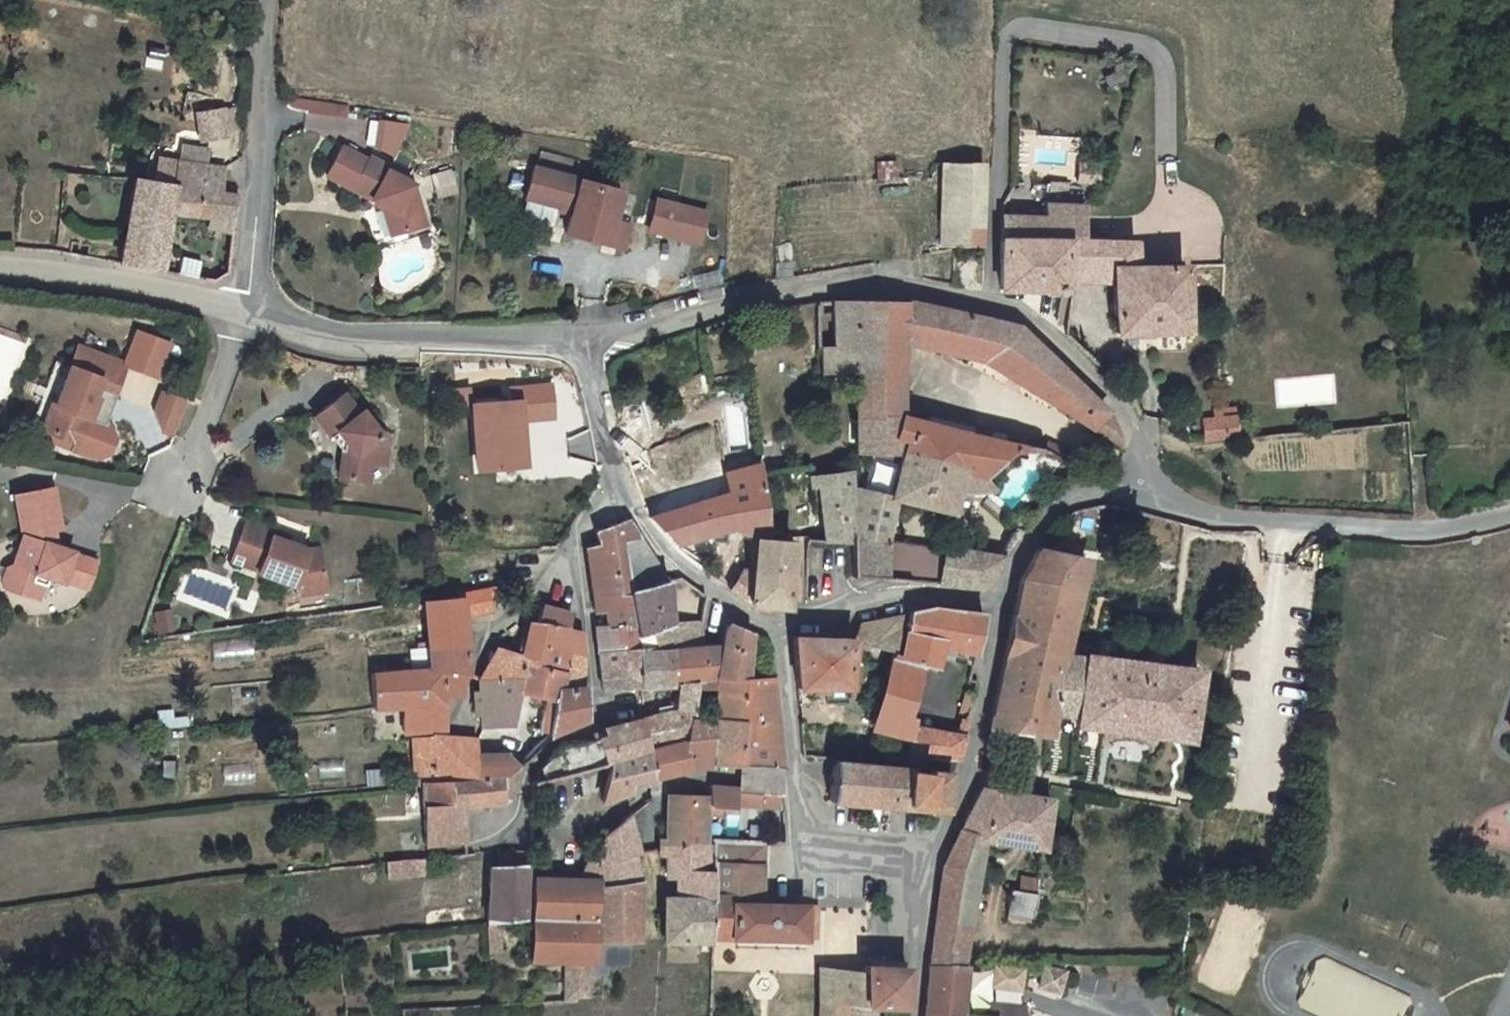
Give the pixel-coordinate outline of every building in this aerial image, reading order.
[(196,114),(200,141),(222,137),(218,111),(196,114)] [(384,116),(371,146),(396,157),(409,127),(384,116)] [(365,159),(337,145),(322,176),(380,204),(382,215),(395,211),(401,232),(424,225),(411,183),(385,171),(386,165),(367,156),(365,159)] [(899,180),(898,158),(875,159),(876,181),(899,180)] [(116,266),(161,272),(168,212),(207,221),(207,231),(230,232),(236,194),(219,194),(223,166),(176,162),(172,188),(131,181),(116,266)] [(942,165),(942,191),(982,192),(982,166),(942,165)] [(620,191),(531,169),(524,198),(573,211),(567,235),(624,249),(630,225),(614,221),(620,191)] [(457,192),(449,171),(432,177),(439,198),(457,192)] [(942,191),(942,248),(982,248),(982,192),(942,191)] [(705,213),(655,201),(649,230),(700,243),(705,213)] [(1004,217),(1002,287),(1072,287),(1071,243),(1071,240),(1062,239),(1062,206),(1045,206),(1045,220),(1004,217)] [(1071,240),(1071,243),(1088,244),(1087,206),(1062,206),(1062,239),(1071,240)] [(401,232),(395,211),(382,215),(388,237),(401,232)] [(777,276),(793,275),(791,242),(775,243),(777,276)] [(1136,245),(1088,244),(1071,243),(1072,287),(1117,286),(1118,339),(1190,336),(1188,271),(1136,271),(1136,245)] [(201,275),(203,261),(183,258),(181,273),(201,275)] [(853,416),(900,413),(902,409),(904,339),(983,357),(1118,445),(1119,437),(1107,409),(1022,323),(910,297),(835,299),(836,344),(821,345),(821,374),(854,369),(853,416)] [(118,360),(76,343),(53,405),(47,403),(38,428),(75,443),(86,416),(88,417),(95,396),(91,394),(95,385),(107,390),(118,360)] [(556,386),(473,390),(477,467),(533,464),(531,420),(558,419),(556,386)] [(158,431),(170,435),(184,399),(161,390),(154,408),(158,431)] [(341,392),(312,414),(329,434),(337,428),(343,436),(336,475),(365,479),(367,459),(381,460),(386,434),(381,427),(376,431),(360,408),(355,410),(341,392)] [(902,409),(900,413),(895,432),(907,436),(903,448),(936,454),(961,461),(970,472),(985,474),(1012,446),(1040,444),(965,427),(902,409)] [(853,416),(855,449),(903,448),(907,436),(895,432),(900,413),(853,416)] [(1195,424),(1197,436),(1186,436),(1187,456),(1222,454),(1219,430),(1211,430),(1211,422),(1195,424)] [(1312,469),(1335,469),(1335,435),(1312,436),(1312,469)] [(996,486),(985,474),(970,472),(961,461),(936,454),(903,448),(894,494),(955,511),(962,487),(977,489),(996,486)] [(878,459),(873,481),(893,486),(898,464),(878,459)] [(743,569),(733,588),(757,603),(789,603),(792,546),(784,546),(776,544),(769,541),(765,537),(763,527),(758,467),(729,473),(730,491),(651,513),(655,524),(682,542),(717,535),(752,541),(753,570),(743,569)] [(854,485),(851,467),(810,474),(810,482),(820,484),(825,535),(853,535),(854,485)] [(886,541),(894,494),(854,485),(853,535),(856,572),(885,575),(886,541)] [(51,487),(13,494),(23,537),(13,564),(6,568),(2,583),(4,591),(25,597),(33,573),(62,583),(73,554),(49,546),(46,533),(59,530),(51,487)] [(286,535),(242,518),(227,558),(255,569),(254,571),(290,583),(300,592),(327,587),(318,544),(302,547),(285,541),(286,535)] [(605,609),(628,587),(621,539),(641,536),(628,518),(594,529),(598,543),(584,546),(594,610),(605,609)] [(621,539),(628,587),(669,577),(641,536),(621,539)] [(987,586),(1003,555),(944,545),(939,582),(987,586)] [(1181,729),(1190,660),(1059,644),(1077,554),(1048,550),(1028,577),(1001,725),(1047,731),(1050,703),(1082,707),(1081,719),(1110,723),(1110,730),(1145,734),(1147,725),(1181,729)] [(96,563),(73,554),(62,583),(86,591),(96,563)] [(670,621),(669,577),(628,587),(638,646),(680,644),(704,642),(704,621),(670,621)] [(421,599),(425,633),(466,631),(465,612),(490,609),(487,587),(463,591),(463,596),(421,599)] [(638,646),(628,587),(605,609),(606,622),(594,624),(597,649),(638,646)] [(519,654),(527,656),(566,668),(571,652),(585,656),(580,632),(566,626),(570,610),(543,604),(538,619),(527,619),(519,654)] [(874,727),(904,736),(922,660),(937,664),(943,644),(976,651),(982,612),(939,605),(911,609),(908,634),(898,641),(874,727)] [(174,607),(153,608),(154,631),(175,630),(174,607)] [(714,678),(746,675),(752,631),(727,618),(718,641),(714,678)] [(900,618),(859,623),(854,636),(898,641),(900,618)] [(425,633),(428,666),(465,673),(468,659),(466,631),(425,633)] [(854,636),(794,635),(798,688),(843,691),(854,636)] [(213,663),(255,661),(253,636),(211,639),(213,663)] [(681,673),(697,681),(714,678),(718,641),(704,642),(680,644),(681,673)] [(647,749),(682,740),(686,738),(689,718),(694,716),(697,681),(681,673),(680,644),(638,646),(597,649),(602,689),(676,681),(674,709),(640,716),(647,749)] [(480,678),(520,676),(527,656),(519,654),(495,648),(480,678)] [(557,685),(584,682),(585,656),(571,652),(566,668),(557,685)] [(538,730),(549,735),(586,720),(584,682),(557,685),(566,668),(527,656),(520,676),(518,690),(545,698),(538,730)] [(428,666),(372,670),(374,708),(401,706),(403,732),(445,729),(444,694),(460,695),(465,673),(428,666)] [(744,717),(713,716),(712,761),(743,762),(783,765),(776,676),(746,675),(744,717)] [(746,675),(714,678),(713,716),(744,717),(746,675)] [(477,690),(479,724),(511,723),(518,690),(520,676),(480,678),(479,687),(477,690)] [(610,761),(647,749),(640,716),(602,724),(603,732),(557,749),(541,765),(544,779),(610,761)] [(682,740),(689,770),(711,767),(712,761),(713,716),(694,716),(689,718),(686,738),(682,740)] [(907,747),(950,753),(957,754),(962,732),(911,724),(907,747)] [(435,734),(411,737),(412,782),(421,782),(472,777),(474,751),(474,737),(435,734)] [(647,749),(650,778),(689,770),(682,740),(647,749)] [(632,783),(647,779),(650,778),(647,749),(610,761),(600,803),(631,792),(632,783)] [(517,765),(504,751),(474,751),(472,777),(502,774),(517,765)] [(948,764),(832,751),(829,795),(940,806),(948,764)] [(254,785),(253,760),(222,762),(223,786),(254,785)] [(421,782),(425,845),(464,842),(462,804),(509,797),(517,765),(502,774),(472,777),(421,782)] [(711,783),(710,794),(710,804),(737,806),(738,786),(711,783)] [(1047,799),(989,787),(986,788),(981,792),(948,863),(928,963),(962,967),(982,839),(1041,849),(1047,799)] [(665,838),(710,840),(710,804),(710,794),(665,794),(665,838)] [(788,835),(787,807),(749,808),(750,837),(788,835)] [(597,840),(597,864),(639,850),(630,816),(597,840)] [(663,941),(711,942),(712,937),(710,840),(665,838),(665,878),(676,878),(675,893),(663,894),(663,941)] [(763,842),(710,840),(712,937),(808,939),(809,907),(809,901),(762,901),(763,842)] [(486,866),(487,904),(488,925),(502,923),(525,920),(527,849),(493,851),(493,866),(486,866)] [(597,878),(596,953),(636,949),(643,914),(639,850),(597,864),(597,878)] [(423,856),(385,861),(386,878),(423,875),(423,856)] [(1032,921),(1038,879),(1024,876),(1022,892),(1009,891),(1005,917),(1032,921)] [(538,877),(536,916),(534,961),(571,964),(569,1004),(591,1003),(596,953),(597,878),(538,877)] [(502,950),(502,923),(488,925),(488,952),(502,950)] [(1417,997),(1314,951),(1291,1003),(1319,1015),(1409,1015),(1417,997)] [(864,972),(864,1004),(906,1004),(907,965),(865,963),(864,972)] [(927,1015),(962,1015),(966,967),(962,967),(928,963),(927,1015)] [(1065,997),(1067,965),(1039,963),(1037,995),(1065,997)] [(817,1015),(848,1015),(849,1003),(864,1004),(864,972),(820,969),(817,1015)] [(1022,1008),(991,1007),(990,1015),(1021,1015),(1022,1008)]
